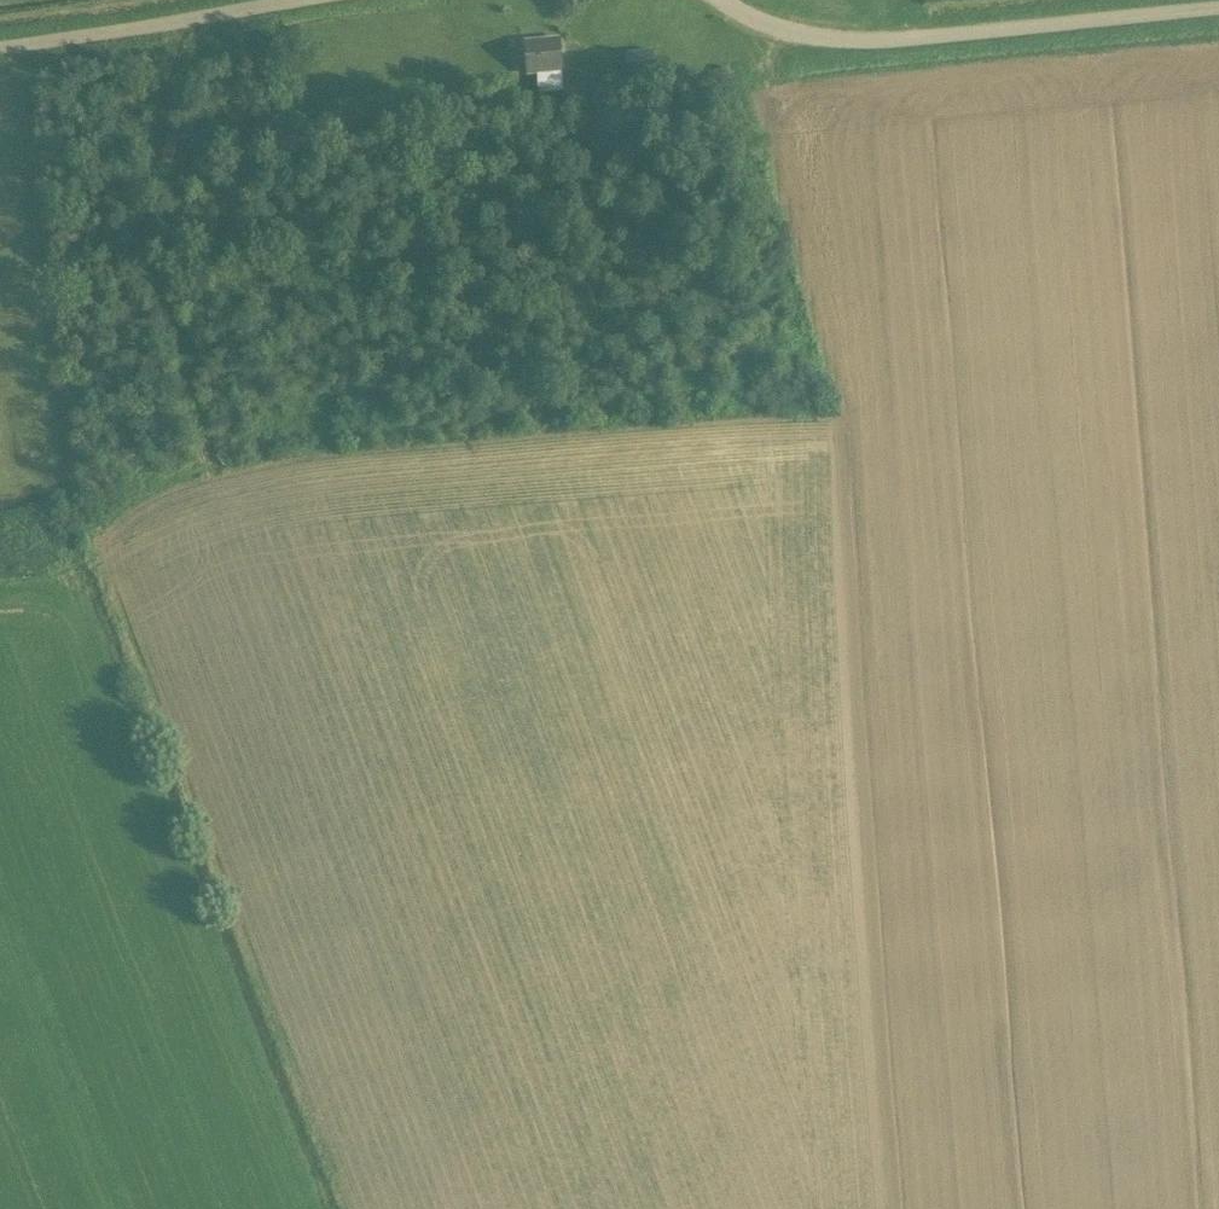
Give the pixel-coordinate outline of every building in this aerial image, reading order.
[(527,74),(535,73),(537,94),(562,92),(561,72),(562,72),(559,40),(524,43),(527,74)]
